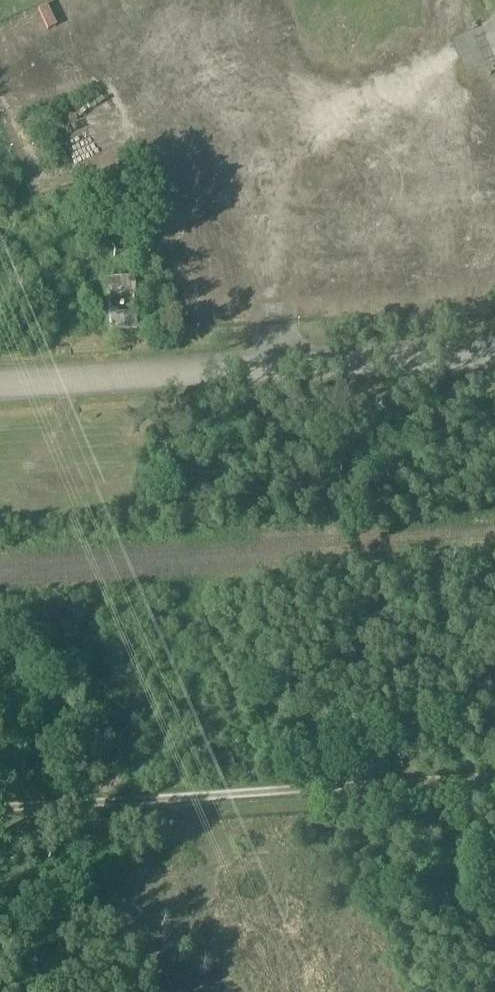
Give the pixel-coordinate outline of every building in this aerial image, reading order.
[(101,279),(103,330),(130,328),(128,278),(101,279)]
